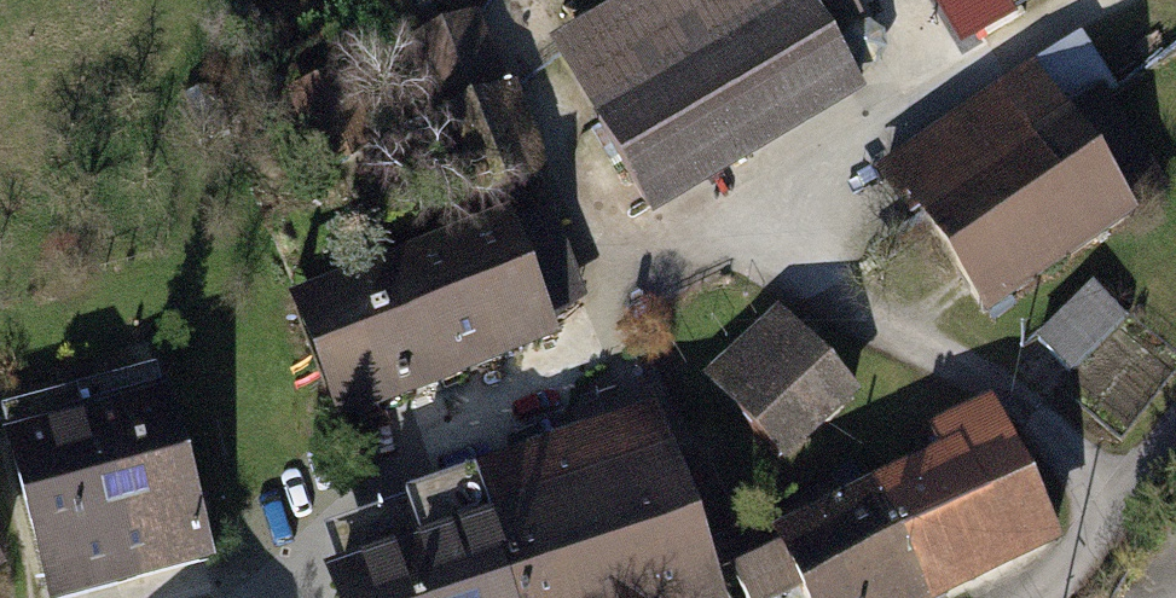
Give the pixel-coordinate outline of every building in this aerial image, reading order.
[(542,34),(638,203),(854,82),(826,34),(854,18),(844,0),(604,0),(542,34)] [(948,10),(966,0),(942,0),(948,10)] [(459,209),(543,179),(510,86),(501,90),(470,4),(394,32),(459,209)] [(909,209),(976,314),(1163,196),(1103,102),(1116,94),(1083,41),(871,174),(898,216),(909,209)] [(281,288),(324,413),(542,339),(537,323),(578,309),(545,213),(504,227),(499,214),(281,288)] [(1124,318),(1090,281),(1033,334),(1067,371),(1124,318)] [(763,315),(698,375),(781,464),(846,404),(763,315)] [(154,378),(75,401),(126,574),(166,562),(204,551),(154,378)] [(912,597),(946,597),(1051,548),(976,392),(916,421),(929,448),(856,483),(912,597)] [(126,574),(75,401),(0,422),(0,454),(42,597),(78,587),(126,574)] [(309,560),(320,597),(703,597),(645,412),(461,469),(468,490),(434,500),(440,519),(309,560)] [(720,548),(744,597),(776,597),(789,592),(792,597),(912,597),(856,483),(720,548)]
